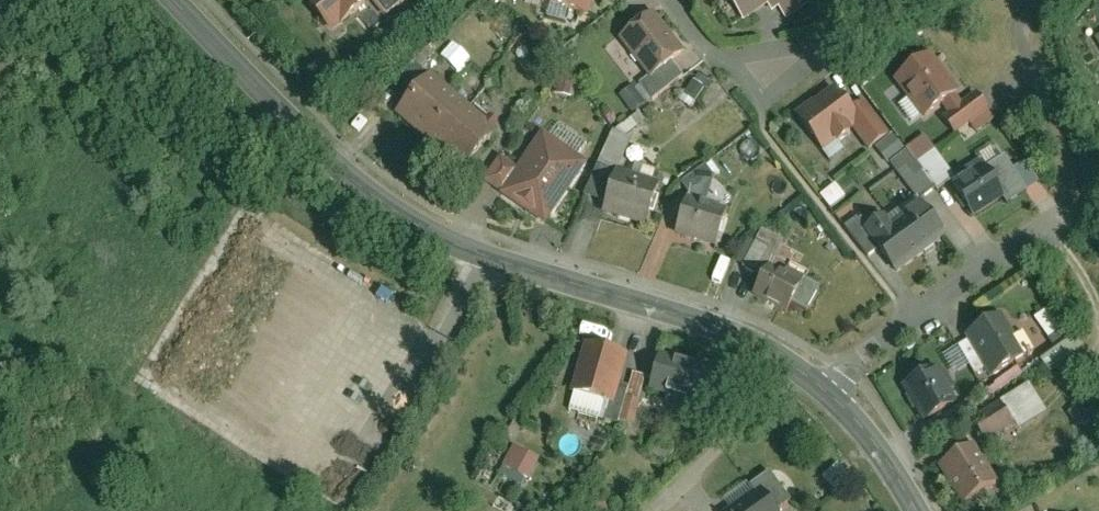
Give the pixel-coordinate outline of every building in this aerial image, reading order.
[(305,0),(331,34),(374,1),(375,0),(306,0),(305,0)] [(374,1),(386,16),(406,0),(375,0),(374,1)] [(550,3),(592,14),(596,0),(551,0),(550,3)] [(748,19),(771,3),(775,9),(781,4),(790,16),(813,0),(735,0),(748,19)] [(654,75),(688,49),(657,9),(623,35),(654,75)] [(458,70),(468,56),(451,44),(441,57),(458,70)] [(959,92),(963,89),(934,51),(898,79),(927,117),(944,104),(959,92)] [(642,81),(655,97),(687,72),(676,59),(654,76),(652,73),(642,81)] [(465,169),(498,131),(432,73),(399,111),(465,169)] [(682,99),(694,106),(707,84),(694,76),(682,99)] [(827,148),(855,126),(871,148),(893,131),(869,99),(857,108),(836,82),(798,111),(827,148)] [(635,109),(648,100),(635,83),(622,93),(635,109)] [(945,116),(958,133),(992,107),(979,90),(965,100),(959,92),(944,104),(951,112),(945,116)] [(641,124),(649,118),(642,108),(634,114),(641,124)] [(603,160),(621,167),(633,136),(614,129),(603,160)] [(504,194),(549,224),(591,161),(546,131),(522,167),(506,191),(504,194)] [(895,132),(878,145),(891,160),(907,147),(895,132)] [(927,134),(910,147),(920,161),(938,147),(927,134)] [(941,188),(959,175),(939,149),(921,162),(941,188)] [(487,179),(506,191),(522,167),(503,154),(487,179)] [(1014,200),(1031,189),(1008,154),(991,165),(1014,200)] [(675,172),(638,162),(634,175),(671,186),(675,172)] [(708,162),(685,180),(693,191),(717,173),(708,162)] [(590,194),(609,200),(619,169),(600,163),(590,194)] [(989,164),(957,185),(977,216),(1009,195),(989,164)] [(662,185),(620,172),(607,212),(649,224),(662,185)] [(837,209),(853,197),(840,180),(824,193),(837,209)] [(732,208),(689,196),(679,232),(721,245),(732,208)] [(869,229),(899,269),(948,232),(925,201),(897,222),(890,213),(869,229)] [(793,215),(807,221),(813,208),(799,202),(793,215)] [(773,266),(788,239),(765,227),(745,265),(766,276),(772,265),(773,266)] [(766,276),(756,295),(790,313),(795,303),(806,283),(773,266),(772,265),(766,276)] [(795,303),(812,312),(825,286),(808,278),(806,283),(795,303)] [(1046,309),(1033,316),(1044,338),(1057,331),(1046,309)] [(994,374),(1029,352),(1005,314),(970,336),(972,339),(983,357),(994,374)] [(983,357),(972,339),(961,345),(973,364),(983,357)] [(613,402),(618,403),(624,383),(632,355),(589,342),(575,391),(578,392),(613,402)] [(717,369),(665,354),(653,391),(705,407),(717,369)] [(929,424),(962,403),(940,366),(906,387),(929,424)] [(655,377),(636,372),(632,386),(629,394),(644,399),(648,400),(655,377)] [(1032,382),(1005,399),(1024,428),(1051,410),(1032,382)] [(608,420),(620,423),(622,418),(629,394),(632,386),(624,383),(618,403),(613,402),(608,420)] [(613,402),(578,392),(573,410),(608,420),(613,402)] [(622,418),(637,423),(644,399),(629,394),(622,418)] [(1005,403),(976,421),(990,442),(1018,424),(1005,403)] [(967,504),(1002,481),(978,443),(942,466),(967,504)] [(507,466),(532,479),(543,458),(515,444),(505,465),(507,466)] [(520,502),(532,479),(507,466),(495,489),(520,502)] [(780,509),(794,499),(772,471),(754,485),(758,490),(762,487),(780,509)] [(762,488),(732,510),(780,510),(762,488)] [(593,502),(595,510),(608,510),(610,510),(607,498),(593,502)]
